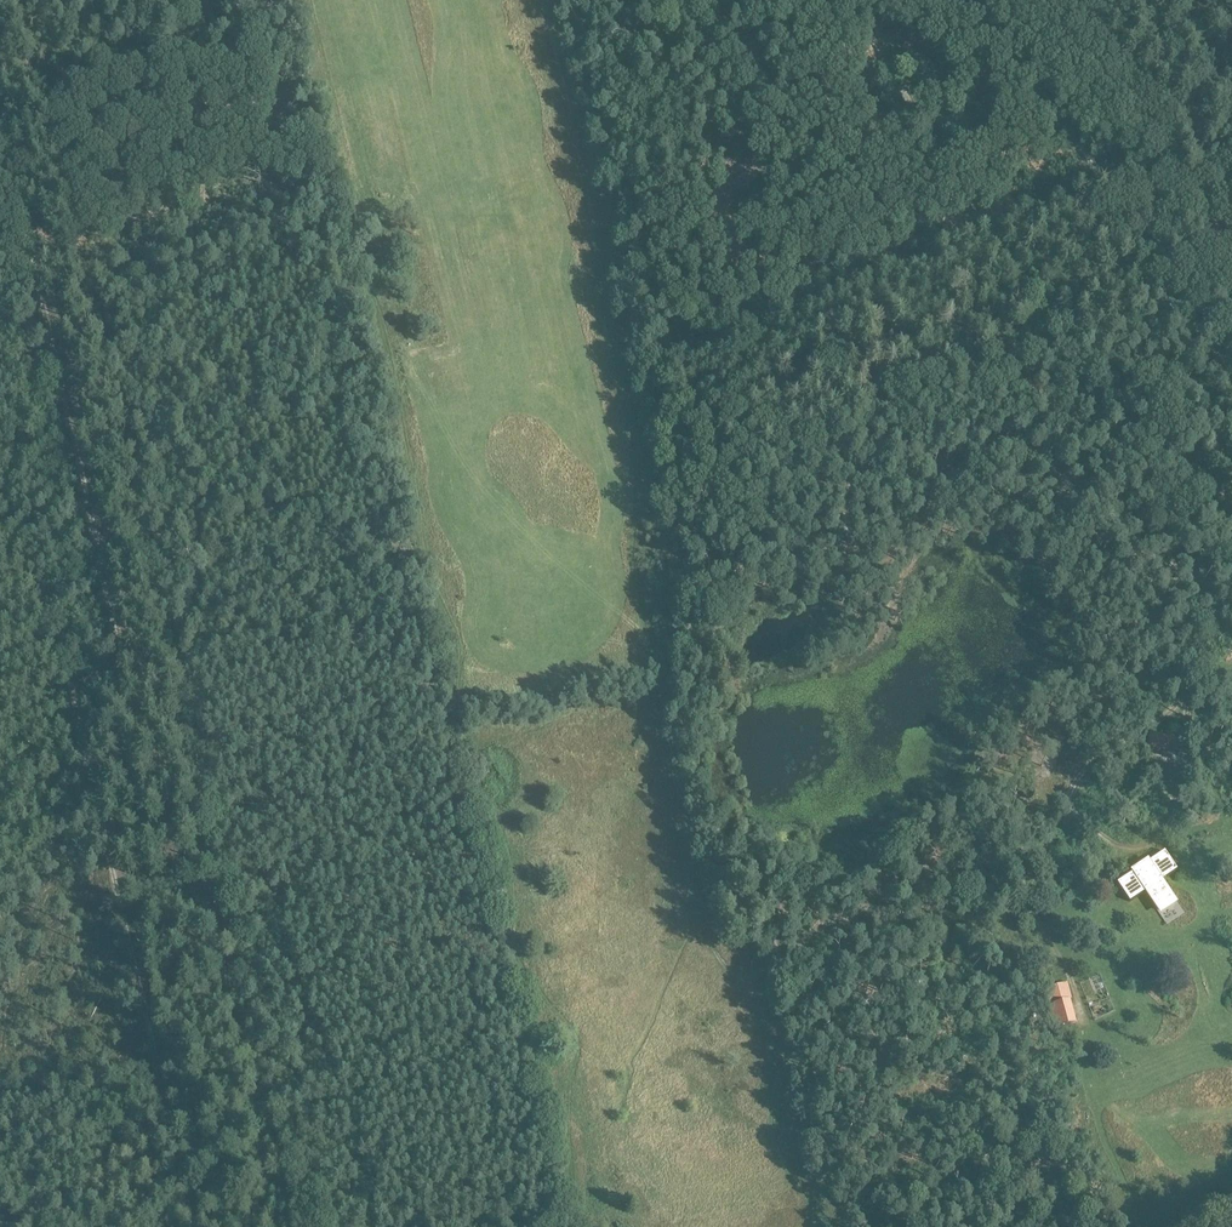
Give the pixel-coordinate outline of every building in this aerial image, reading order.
[(457,221),(457,230),(471,231),(471,222),(457,221)] [(1150,734),(1148,750),(1178,753),(1180,737),(1150,734)] [(1118,839),(1106,849),(1115,861),(1127,851),(1118,839)] [(1117,883),(1129,902),(1144,892),(1159,915),(1177,903),(1162,880),(1176,870),(1164,852),(1145,864),(1150,871),(1140,877),(1135,871),(1117,883)] [(1072,1000),(1067,982),(1047,988),(1052,1004),(1049,1005),(1058,1034),(1075,1029),(1074,1023),(1077,1023),(1071,1000),(1072,1000)] [(1229,1001),(1221,1005),(1223,1011),(1231,1008),(1229,1001)]
